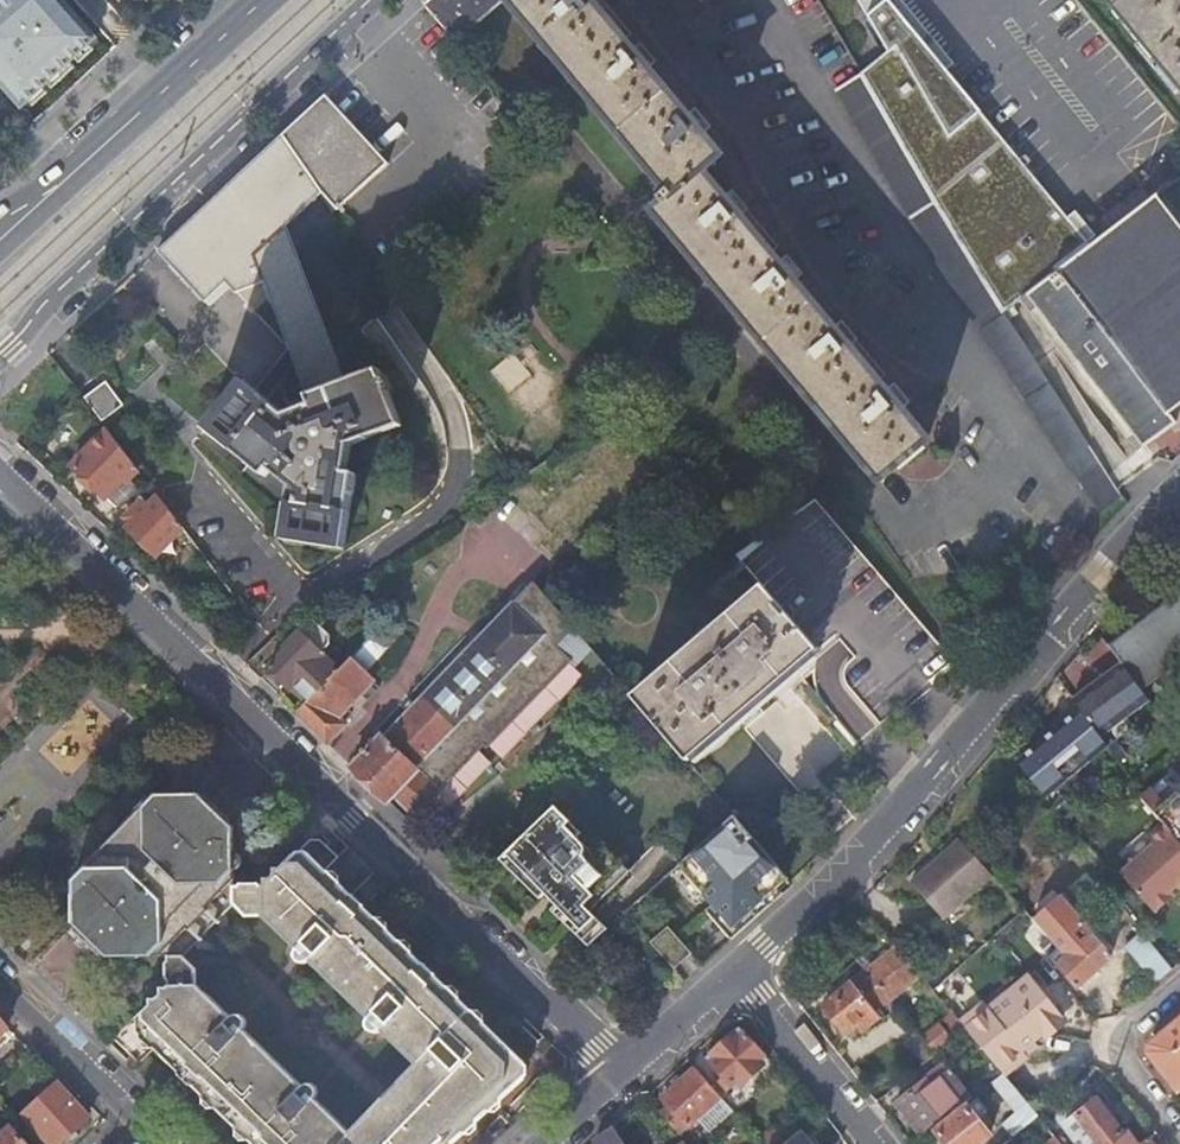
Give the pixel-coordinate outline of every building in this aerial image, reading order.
[(63,0),(6,0),(0,5),(0,84),(22,109),(29,103),(44,89),(48,85),(71,63),(76,59),(91,45),(97,39),(63,0)] [(425,6),(456,43),(506,0),(432,0),(425,6)] [(668,193),(660,200),(664,204),(653,214),(752,331),(878,482),(927,444),(901,412),(902,411),(886,392),(885,393),(848,349),(849,348),(834,329),(832,330),(805,298),(794,284),(795,282),(779,263),(778,265),(757,240),(738,217),(740,216),(724,197),(722,198),(702,174),(711,166),(720,159),(701,136),(702,135),(687,116),(685,118),(661,89),(647,71),(648,69),(632,51),(631,52),(594,8),(596,7),(590,0),(507,0),(668,193)] [(864,18),(885,1),(944,74),(954,65),(900,0),(855,0),(864,18)] [(1179,95),(1179,0),(1101,0),(1179,95)] [(944,74),(885,1),(864,18),(885,54),(858,76),(938,214),(999,312),(1085,246),(944,74)] [(95,50),(91,45),(76,59),(80,64),(95,50)] [(76,68),(71,63),(48,85),(53,90),(76,68)] [(907,221),(913,230),(938,214),(858,76),(832,91),(906,222),(907,221)] [(48,94),(44,89),(29,103),(33,108),(48,94)] [(327,97),(281,138),(321,195),(334,215),(389,166),(327,97)] [(286,227),(321,195),(281,138),(234,182),(199,214),(157,253),(175,272),(204,303),(224,284),(234,295),(262,284),(307,399),(288,406),(291,415),(286,417),(244,383),(223,409),(206,430),(267,478),(272,472),(293,487),(283,541),(343,550),(355,475),(345,473),(350,447),(401,428),(388,393),(393,391),(388,378),(382,379),(379,371),(347,384),(286,227)] [(1156,195),(1085,246),(1016,299),(1056,349),(1063,345),(1069,352),(1128,430),(1140,447),(1179,417),(1179,228),(1156,195)] [(1098,517),(1119,500),(1113,490),(1070,423),(1040,375),(999,312),(938,214),(913,230),(934,263),(932,265),(1067,475),(1070,473),(1098,517)] [(105,384),(86,399),(102,421),(122,406),(105,384)] [(106,499),(118,510),(140,491),(129,480),(138,471),(107,431),(71,469),(88,485),(104,501),(106,499)] [(812,496),(741,551),(805,634),(817,624),(830,641),(856,621),(833,591),(865,566),(812,496)] [(169,543),(183,529),(159,498),(150,506),(144,500),(128,515),(135,522),(127,530),(156,557),(169,543)] [(120,524),(127,530),(135,522),(128,515),(120,524)] [(821,700),(853,744),(874,729),(873,718),(898,701),(899,702),(928,681),(915,662),(904,663),(894,649),(891,593),(882,580),(873,587),(876,639),(844,640),(855,654),(843,663),(844,680),(821,681),(821,700)] [(532,585),(444,677),(502,733),(568,663),(574,668),(591,650),(532,585)] [(755,589),(631,697),(642,710),(647,716),(685,762),(773,689),(814,655),(817,653),(759,586),(755,589)] [(1168,600),(1169,601),(1105,647),(1118,664),(1127,676),(1140,693),(1179,665),(1179,592),(1168,600)] [(306,704),(296,714),(327,744),(347,724),(340,717),(363,693),(369,700),(382,687),(365,671),(401,634),(388,622),(338,672),(307,705),(306,704)] [(293,693),(306,704),(307,705),(338,672),(322,657),(324,655),(322,653),(328,646),(328,637),(315,625),(306,625),(291,641),(284,649),(286,651),(267,671),(292,694),(293,693)] [(1082,716),(1096,734),(1097,736),(1145,700),(1140,693),(1127,676),(1118,664),(1095,680),(1070,699),(1076,708),(1082,716)] [(816,686),(804,671),(789,683),(801,698),(816,686)] [(502,733),(444,677),(384,740),(381,738),(351,768),(370,786),(389,804),(396,797),(416,817),(483,746),(486,749),(502,733)] [(1097,736),(1096,734),(1082,716),(1076,708),(1046,733),(1029,748),(1014,760),(1036,786),(1037,787),(1045,797),(1105,746),(1102,743),(1097,736)] [(1109,738),(1102,743),(1105,746),(1116,761),(1122,756),(1109,738)] [(1166,828),(1179,845),(1179,807),(1178,805),(1179,803),(1179,786),(1179,787),(1171,777),(1142,797),(1160,821),(1166,828)] [(167,958),(169,986),(141,1016),(141,1022),(141,1035),(179,1072),(253,1143),(455,1143),(522,1084),(522,1065),(437,981),(436,977),(431,972),(426,966),(422,967),(366,912),(366,907),(360,902),(355,897),(351,897),(313,860),(297,860),(294,860),(268,888),(238,887),(235,887),(235,872),(237,872),(239,871),(240,870),(241,869),(242,868),(243,867),(244,865),(244,864),(244,862),(244,861),(243,859),(243,858),(242,857),(241,856),(239,855),(238,854),(237,854),(235,854),(234,829),(200,795),(155,796),(155,798),(148,798),(75,873),(76,878),(74,880),(75,924),(77,925),(76,926),(107,958),(108,957),(108,958),(128,957),(131,959),(133,959),(135,958),(137,957),(138,957),(167,955),(167,958)] [(568,822),(554,809),(501,862),(527,888),(533,894),(539,901),(545,896),(556,907),(565,916),(570,930),(588,948),(606,930),(594,918),(635,878),(629,871),(604,847),(594,857),(582,869),(570,857),(575,852),(582,859),(589,851),(577,839),(564,827),(568,822)] [(786,880),(732,817),(676,867),(711,907),(705,912),(731,941),(770,906),(781,895),(776,889),(786,880)] [(581,835),(568,822),(564,827),(577,839),(581,835)] [(1166,828),(1152,840),(1151,849),(1119,876),(1153,914),(1173,896),(1170,892),(1179,883),(1179,845),(1166,828)] [(943,921),(993,878),(973,855),(964,845),(961,841),(936,862),(911,884),(924,899),(943,921)] [(582,869),(594,857),(589,851),(582,859),(575,852),(570,857),(582,869)] [(1173,896),(1179,890),(1179,883),(1170,892),(1173,896)] [(565,916),(556,907),(551,911),(570,930),(565,916)] [(1077,920),(1051,943),(1056,949),(1047,957),(1075,988),(1092,973),(1110,957),(1077,920)] [(691,955),(665,926),(647,942),(673,971),(691,955)] [(1129,945),(1161,980),(1171,971),(1141,935),(1129,945)] [(878,1010),(919,977),(894,949),(874,964),(821,1006),(844,1035),(856,1026),(861,1033),(872,1025),(882,1016),(878,1010)] [(964,1031),(1000,1074),(1023,1056),(1019,1052),(1031,1042),(1046,1029),(1061,1017),(1026,974),(1005,991),(1006,993),(986,1009),(963,1029),(964,1031)] [(957,1022),(963,1029),(986,1009),(981,1003),(957,1022)] [(951,1042),(964,1031),(963,1029),(957,1022),(950,1014),(920,1038),(917,1034),(902,1046),(919,1068),(934,1056),(932,1053),(949,1039),(951,1042)] [(1178,1020),(1147,1047),(1146,1053),(1178,1095),(1179,1093),(1179,1018),(1178,1020)] [(768,1062),(738,1028),(704,1058),(721,1078),(716,1082),(726,1093),(730,1088),(734,1092),(751,1077),(768,1062)] [(1019,1052),(1023,1056),(1035,1046),(1031,1042),(1019,1052)] [(942,1066),(925,1079),(930,1085),(947,1071),(942,1066)] [(659,1115),(676,1134),(685,1126),(686,1127),(695,1119),(720,1098),(694,1068),(680,1081),(676,1077),(670,1082),(673,1086),(667,1092),(661,1098),(668,1107),(659,1115)] [(952,1114),(970,1100),(947,1071),(930,1085),(925,1079),(894,1104),(907,1119),(919,1135),(950,1111),(952,1114)] [(1030,1110),(1001,1075),(990,1084),(1015,1115),(1001,1126),(1011,1139),(1037,1119),(1030,1110)] [(49,1143),(58,1143),(69,1134),(88,1118),(72,1101),(57,1084),(23,1115),(49,1143)] [(708,1133),(732,1112),(720,1098),(695,1119),(708,1133)] [(977,1099),(966,1107),(977,1121),(988,1112),(977,1099)] [(1094,1143),(1133,1143),(1124,1132),(1120,1135),(1116,1129),(1111,1122),(1119,1116),(1113,1108),(1104,1114),(1094,1101),(1073,1117),(1062,1126),(1074,1142),(1079,1138),(1084,1143),(1088,1143),(1092,1141),(1094,1143)] [(934,1132),(943,1143),(979,1143),(989,1136),(977,1121),(966,1107),(934,1132)] [(9,1128),(0,1136),(0,1143),(23,1143),(9,1128)] [(764,1132),(756,1139),(760,1143),(779,1143),(771,1135),(768,1137),(764,1132)] [(798,1132),(792,1137),(784,1143),(808,1143),(798,1132)]
